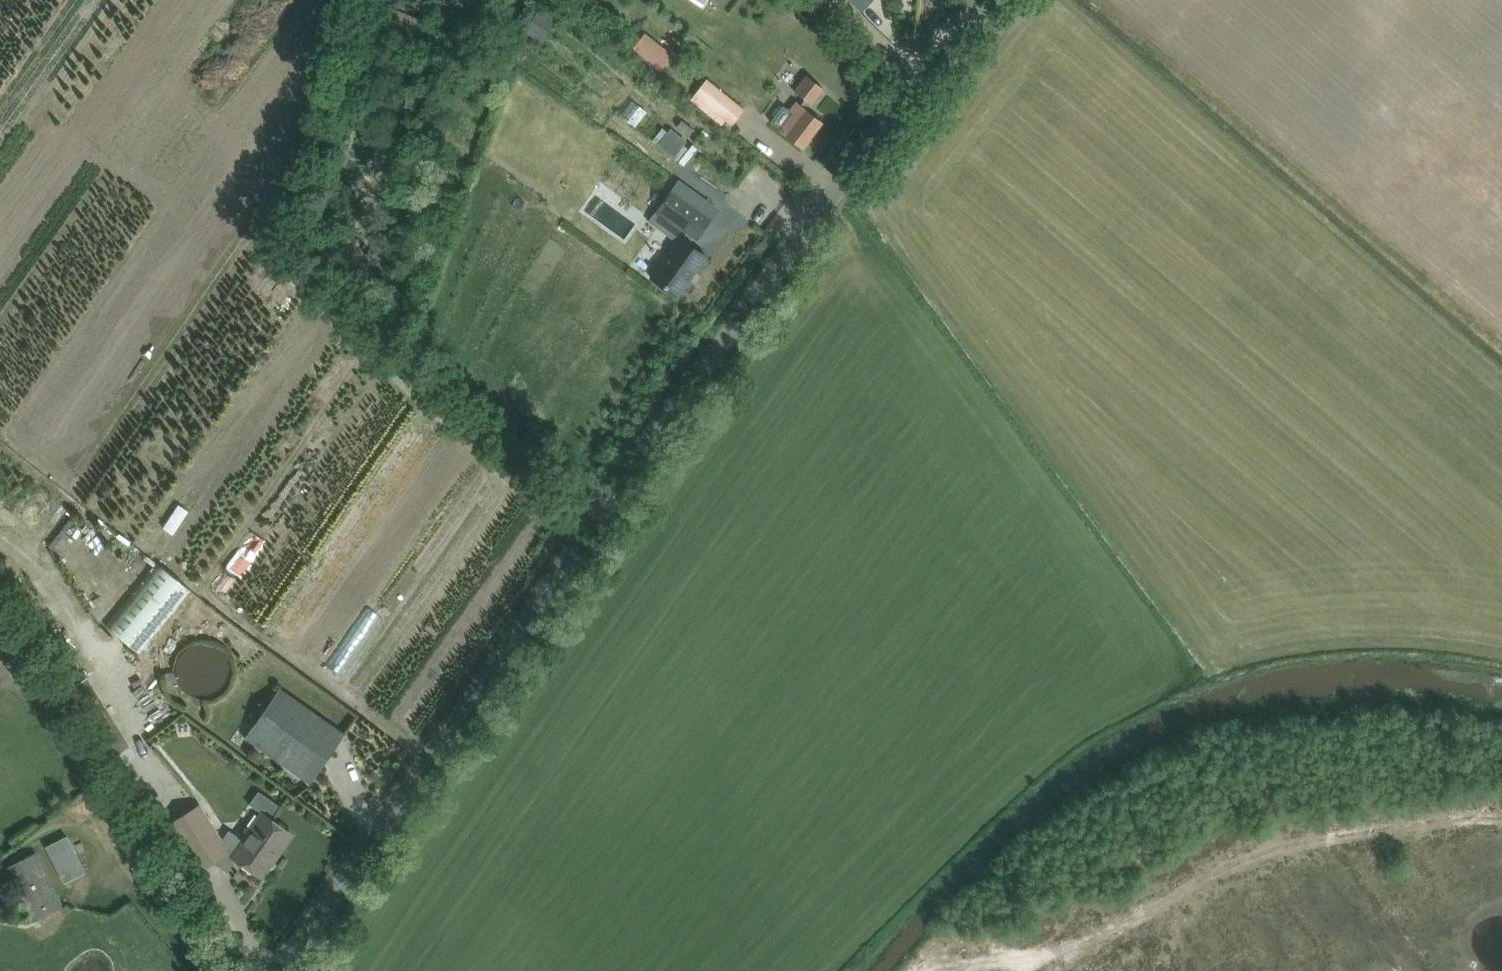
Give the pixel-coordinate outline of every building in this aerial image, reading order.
[(862,11),(872,0),(850,0),(862,11)] [(539,10),(527,29),(540,37),(552,19),(539,10)] [(644,32),(632,47),(643,55),(654,40),(644,32)] [(780,127),(778,130),(785,135),(802,148),(822,121),(806,109),(806,108),(805,109),(804,108),(809,102),(811,103),(823,88),(807,75),(795,91),(805,99),(801,105),(796,101),(790,109),(782,103),(770,120),(780,127)] [(743,107),(706,78),(694,93),(731,122),(743,107)] [(635,101),(626,119),(640,127),(650,109),(635,101)] [(658,140),(680,164),(695,150),(674,126),(658,140)] [(706,256),(689,243),(694,236),(696,239),(711,219),(671,190),(657,210),(687,232),(682,238),(680,237),(651,277),(677,296),(706,256)] [(156,563),(105,626),(139,653),(190,590),(156,563)] [(176,674),(181,662),(153,651),(148,663),(176,674)] [(88,675),(68,689),(110,757),(131,744),(88,675)] [(310,783),(345,734),(280,688),(245,737),(310,783)] [(83,790),(70,800),(92,827),(105,817),(83,790)] [(199,804),(169,823),(199,870),(215,860),(229,851),(222,840),(199,804)] [(229,851),(215,860),(229,870),(237,859),(262,876),(273,860),(269,857),(288,831),(271,819),(263,813),(244,839),(230,829),(222,840),(229,851)] [(67,835),(46,846),(46,847),(64,883),(86,871),(68,836),(67,835)] [(33,921),(64,906),(36,852),(6,868),(33,921)]
